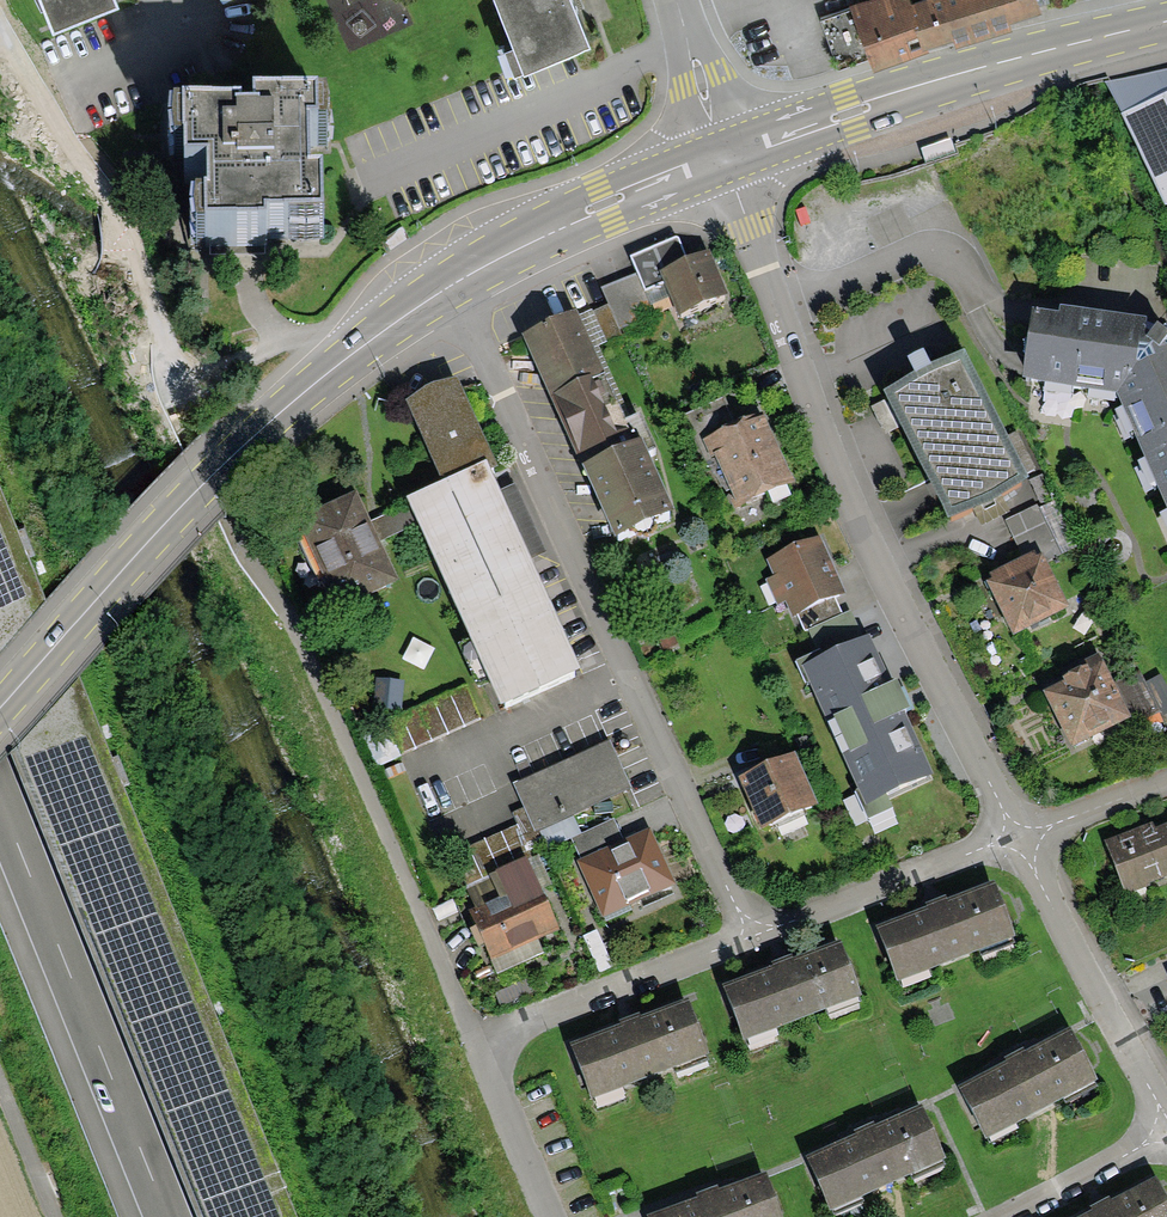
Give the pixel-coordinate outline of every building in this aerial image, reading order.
[(56,32),(122,6),(119,0),(44,0),(56,32)] [(521,63),(589,37),(575,0),(497,0),(521,63)] [(910,4),(909,0),(886,0),(828,20),(843,65),(1036,0),(923,0),(910,4)] [(1125,126),(1166,208),(1166,207),(1166,106),(1125,126)] [(240,134),(178,136),(180,193),(201,192),(204,258),(263,256),(263,249),(323,247),(322,205),(310,206),(309,155),(319,155),(317,125),(255,127),(256,143),(240,143),(240,134)] [(709,265),(663,282),(679,325),(725,308),(709,265)] [(569,323),(527,341),(556,409),(598,391),(569,323)] [(1149,340),(1033,327),(1026,393),(1118,403),(1166,527),(1166,350),(1149,340)] [(969,372),(893,408),(957,539),(1032,503),(969,372)] [(457,376),(406,399),(443,479),(486,460),(490,469),(497,466),(457,376)] [(631,465),(598,391),(556,409),(588,483),(631,465)] [(792,494),(763,431),(715,454),(744,516),(792,494)] [(631,465),(588,483),(618,553),(674,529),(644,459),(631,465)] [(443,479),(406,495),(501,704),(580,668),(508,508),(490,469),(486,460),(443,479)] [(394,595),(355,508),(303,531),(342,618),(394,595)] [(819,546),(770,565),(792,620),(841,601),(819,546)] [(1040,567),(989,590),(1015,644),(1065,620),(1040,567)] [(865,642),(803,670),(863,803),(925,775),(865,642)] [(1104,675),(1047,703),(1075,758),(1131,729),(1104,675)] [(607,751),(514,793),(534,838),(628,796),(607,751)] [(789,767),(741,788),(763,837),(811,816),(789,767)] [(1127,898),(1166,882),(1166,837),(1156,841),(1153,834),(1109,852),(1127,898)] [(650,841),(582,871),(604,921),(672,891),(650,841)] [(480,943),(492,968),(558,936),(527,871),(499,884),(519,924),(480,943)] [(996,896),(881,941),(900,991),(1016,946),(996,896)] [(841,952),(726,998),(746,1047),(861,1002),(841,952)] [(689,1009),(574,1055),(594,1105),(709,1059),(689,1009)] [(1067,1042),(960,1099),(988,1151),(1095,1094),(1067,1042)] [(810,1164),(833,1216),(838,1216),(940,1173),(916,1118),(810,1164)] [(674,1216),(775,1216),(762,1184),(674,1216)] [(1100,1216),(1166,1216),(1166,1215),(1154,1189),(1100,1216)]
